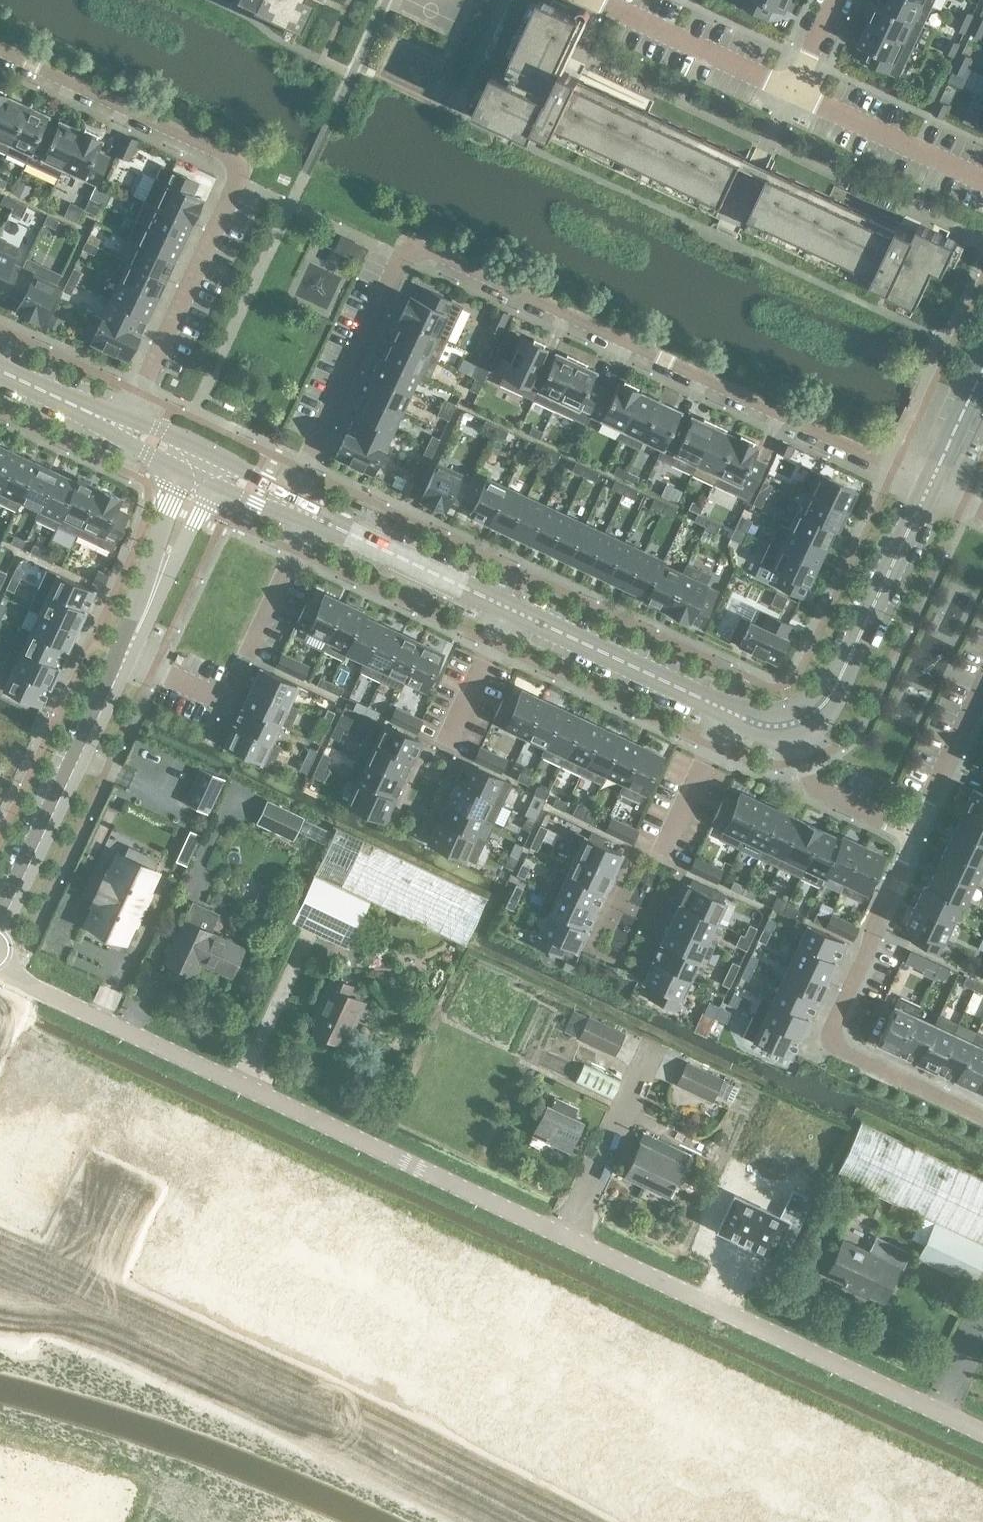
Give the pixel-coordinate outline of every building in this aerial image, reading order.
[(251,2),(250,5),(294,25),(298,27),(311,0),(247,0),(251,2)] [(582,20),(540,0),(505,75),(495,71),(477,110),(534,137),(538,128),(553,135),(551,139),(721,218),(741,227),(872,288),(875,281),(890,288),(889,290),(919,304),(936,267),(946,271),(959,242),(920,224),(918,230),(903,223),(900,228),(767,166),(764,171),(749,164),(752,159),(581,79),(581,78),(559,68),(582,20)] [(743,5),(768,17),(774,5),(786,10),(790,0),(746,0),(743,5)] [(920,0),(880,0),(878,4),(923,25),(932,6),(920,0)] [(914,45),(923,25),(878,4),(877,6),(876,6),(876,7),(877,7),(875,11),(874,11),(869,24),(914,45)] [(964,9),(960,19),(969,23),(974,14),(964,9)] [(965,33),(969,23),(960,19),(955,28),(965,33)] [(914,45),(869,24),(859,44),(871,50),(865,62),(899,77),(914,45)] [(982,33),(982,27),(976,24),(971,33),(981,37),(982,33)] [(951,38),(944,51),(954,56),(960,43),(951,38)] [(967,66),(972,57),(962,52),(958,62),(967,66)] [(963,75),(967,66),(958,62),(954,71),(963,75)] [(939,87),(930,82),(924,96),(933,100),(939,87)] [(8,97),(4,95),(6,92),(0,89),(0,115),(8,97)] [(28,106),(26,105),(27,105),(26,105),(22,103),(21,102),(21,103),(8,97),(0,115),(0,148),(7,152),(28,106)] [(949,105),(940,100),(934,113),(943,118),(949,105)] [(26,161),(48,115),(46,114),(45,114),(42,112),(41,112),(28,106),(7,152),(26,161)] [(58,175),(79,130),(66,124),(67,124),(66,123),(66,124),(62,122),(61,121),(61,122),(59,121),(53,132),(43,127),(48,116),(48,115),(26,161),(58,175)] [(79,130),(58,175),(59,176),(63,167),(96,183),(108,158),(96,152),(98,147),(99,148),(99,147),(101,143),(101,142),(102,140),(97,138),(98,135),(85,129),(83,132),(79,130)] [(137,139),(126,134),(116,155),(127,160),(137,139)] [(162,166),(146,200),(191,221),(202,199),(192,194),(197,182),(162,166)] [(20,180),(14,192),(26,197),(32,186),(20,180)] [(103,190),(95,186),(90,197),(98,201),(103,190)] [(12,208),(15,200),(4,195),(1,203),(12,208)] [(101,203),(98,201),(90,197),(84,209),(96,215),(101,203)] [(27,206),(15,200),(12,208),(10,212),(21,217),(27,206)] [(191,221),(146,200),(146,201),(154,205),(146,224),(182,241),(188,228),(188,229),(189,228),(188,228),(190,224),(191,223),(190,223),(191,221)] [(70,202),(64,216),(77,222),(83,209),(70,202)] [(47,215),(43,223),(55,228),(58,220),(47,215)] [(182,241),(146,224),(137,242),(174,259),(179,248),(179,247),(181,244),(182,243),(181,243),(182,241)] [(89,233),(86,241),(97,246),(101,238),(89,233)] [(366,248),(341,237),(341,238),(342,238),(337,248),(336,248),(336,249),(360,260),(366,248)] [(22,268),(11,263),(18,248),(0,239),(0,290),(10,294),(22,268)] [(97,246),(86,241),(82,249),(94,254),(97,246)] [(174,259),(137,242),(128,261),(165,278),(170,267),(171,267),(171,266),(170,266),(172,262),(173,262),(173,261),(174,259)] [(22,268),(10,294),(21,300),(16,310),(19,311),(19,312),(20,312),(24,314),(39,321),(57,284),(56,284),(61,275),(26,259),(22,268)] [(165,278),(128,261),(120,279),(156,296),(161,285),(162,285),(162,284),(164,281),(164,280),(165,278)] [(75,284),(81,271),(74,268),(68,280),(75,284)] [(156,296),(120,279),(110,300),(146,317),(153,303),(153,304),(154,303),(153,303),(155,299),(156,298),(155,298),(156,296)] [(70,294),(75,284),(68,280),(63,291),(70,294)] [(445,339),(461,305),(426,289),(420,301),(410,296),(399,318),(445,339)] [(146,317),(110,300),(102,317),(93,313),(93,314),(138,335),(144,323),(144,322),(146,319),(146,318),(146,317)] [(497,308),(488,328),(498,333),(508,313),(497,308)] [(57,329),(62,318),(52,313),(47,324),(57,329)] [(101,346),(127,358),(138,335),(93,314),(82,337),(96,343),(95,343),(96,344),(96,343),(100,345),(100,346),(101,346)] [(436,359),(445,339),(399,318),(398,320),(398,321),(396,325),(396,326),(390,338),(436,359)] [(534,398),(556,353),(555,352),(549,364),(539,359),(544,348),(543,347),(545,343),(534,338),(532,342),(521,337),(519,341),(518,341),(519,342),(517,345),(516,346),(517,346),(509,362),(504,359),(499,370),(504,373),(500,382),(534,398)] [(427,378),(436,359),(390,338),(389,340),(388,341),(389,341),(387,345),(387,344),(386,345),(387,345),(382,356),(427,378)] [(554,407),(577,359),(567,354),(565,357),(563,356),(562,355),(562,356),(558,354),(558,353),(557,354),(556,353),(534,398),(554,407)] [(418,374),(426,378),(427,378),(382,356),(381,359),(380,358),(380,359),(378,363),(378,364),(373,375),(409,392),(418,374)] [(586,422),(601,388),(590,383),(596,371),(593,370),(589,368),(588,367),(588,368),(585,367),(587,363),(577,359),(554,407),(586,422)] [(482,381),(488,370),(477,364),(471,376),(475,377),(482,381)] [(490,370),(484,383),(493,387),(499,374),(490,370)] [(401,411),(409,392),(373,375),(372,377),(371,377),(371,378),(372,378),(370,382),(369,381),(369,382),(364,393),(401,411)] [(477,392),(482,381),(475,377),(470,389),(477,392)] [(619,438),(640,392),(636,391),(638,387),(624,381),(623,384),(618,382),(617,384),(617,383),(616,384),(617,384),(615,388),(614,389),(615,389),(612,394),(601,388),(586,422),(590,414),(622,429),(618,437),(619,438)] [(639,447),(660,402),(658,401),(659,400),(658,400),(654,399),(654,398),(653,398),(640,392),(619,438),(639,447)] [(392,430),(401,411),(364,393),(363,395),(362,396),(363,396),(361,400),(360,400),(361,401),(355,413),(392,430)] [(452,412),(455,404),(444,399),(441,407),(452,412)] [(658,456),(680,411),(678,410),(677,409),(677,410),(673,408),(674,407),(673,407),(673,408),(660,402),(639,447),(640,447),(644,439),(662,447),(658,456)] [(448,420),(452,412),(441,407),(437,414),(448,420)] [(692,472),(715,423),(704,418),(702,421),(698,420),(699,419),(698,419),(694,417),(693,417),(691,416),(685,428),(675,423),(680,411),(658,456),(692,472)] [(382,450),(392,430),(355,413),(354,415),(353,416),(354,416),(352,419),(351,420),(352,420),(346,433),(382,450)] [(485,420),(482,428),(493,433),(497,425),(485,420)] [(714,482),(735,436),(733,436),(734,435),(733,435),(729,434),(729,433),(728,433),(724,432),(726,428),(715,423),(692,472),(714,482)] [(508,431),(497,425),(493,433),(504,438),(508,431)] [(532,426),(529,433),(539,438),(543,431),(532,426)] [(382,450),(346,433),(335,455),(362,467),(362,468),(363,468),(366,470),(367,470),(372,472),(382,450)] [(439,439),(432,435),(426,446),(434,450),(439,439)] [(739,438),(735,436),(714,482),(748,498),(764,464),(752,459),(754,454),(755,454),(755,453),(757,449),(757,450),(757,449),(758,447),(754,445),(755,442),(741,435),(739,438)] [(566,440),(563,448),(570,451),(574,443),(566,440)] [(787,457),(792,447),(792,446),(782,441),(777,452),(787,457)] [(544,457),(548,449),(536,444),(533,452),(544,457)] [(18,454),(16,453),(15,452),(15,453),(11,451),(12,450),(11,450),(11,451),(0,446),(0,490),(0,491),(0,493),(18,454)] [(429,461),(434,450),(426,446),(421,458),(429,461)] [(559,454),(548,449),(544,457),(555,462),(559,454)] [(38,463),(36,462),(35,461),(35,462),(31,460),(31,459),(30,460),(18,454),(0,493),(0,501),(17,508),(38,463)] [(448,499),(460,504),(472,478),(437,462),(420,499),(435,506),(436,507),(436,506),(440,508),(440,509),(441,508),(444,510),(448,499)] [(583,475),(587,468),(576,462),(572,470),(583,475)] [(36,517),(57,472),(55,471),(54,471),(51,469),(50,468),(50,469),(38,463),(17,508),(17,509),(21,500),(39,508),(35,517),(36,517)] [(624,478),(627,471),(617,466),(613,473),(624,478)] [(598,473),(587,468),(583,475),(595,481),(598,473)] [(810,469),(801,489),(846,510),(855,490),(810,469)] [(638,476),(627,471),(624,478),(635,483),(638,476)] [(56,527),(78,478),(76,481),(75,480),(74,480),(70,478),(57,472),(36,517),(56,527)] [(489,523),(506,486),(486,477),(483,483),(472,478),(460,504),(471,510),(469,514),(489,523)] [(77,532),(98,487),(96,486),(95,485),(95,486),(91,484),(91,483),(91,484),(78,478),(56,527),(58,524),(77,532)] [(418,485),(407,480),(402,490),(413,495),(418,485)] [(626,486),(615,480),(611,488),(622,493),(626,486)] [(775,486),(763,480),(758,492),(769,497),(775,486)] [(509,532),(526,496),(506,486),(489,523),(509,532)] [(637,491),(626,486),(622,493),(634,499),(637,491)] [(120,498),(98,487),(77,532),(111,549),(128,514),(116,508),(120,498)] [(846,510),(801,489),(800,490),(809,494),(801,511),(798,510),(797,510),(837,529),(838,527),(839,527),(839,526),(838,526),(840,522),(841,522),(841,521),(846,510)] [(769,497),(758,492),(752,503),(764,509),(769,497)] [(529,541),(546,505),(526,496),(509,532),(529,541)] [(662,512),(665,504),(654,499),(650,506),(662,512)] [(702,506),(692,501),(688,508),(699,513),(702,506)] [(677,509),(665,504),(662,512),(673,517),(677,509)] [(548,550),(565,514),(546,505),(529,541),(548,550)] [(837,530),(837,529),(797,510),(789,529),(825,546),(826,544),(827,544),(827,543),(828,539),(829,539),(829,538),(834,528),(837,530)] [(706,526),(709,518),(698,513),(694,520),(706,526)] [(568,560),(585,523),(565,514),(548,550),(568,560)] [(741,515),(735,526),(747,532),(752,520),(741,515)] [(720,523),(709,518),(706,526),(704,529),(715,535),(720,523)] [(587,569),(604,532),(585,523),(568,560),(587,569)] [(741,543),(747,532),(735,526),(730,538),(741,543)] [(820,557),(825,546),(789,529),(780,546),(772,542),(771,543),(817,564),(818,562),(818,561),(820,558),(820,557)] [(607,578),(624,541),(604,532),(587,569),(607,578)] [(14,535),(11,542),(22,548),(25,540),(14,535)] [(626,587),(643,551),(624,541),(607,578),(626,587)] [(816,566),(817,564),(771,543),(762,564),(781,572),(775,584),(801,597),(813,572),(814,572),(814,571),(815,567),(816,567),(816,566)] [(42,557),(45,549),(34,544),(30,552),(42,557)] [(56,554),(45,549),(42,557),(53,562),(56,554)] [(644,600),(663,560),(643,551),(626,587),(645,596),(644,599),(644,600)] [(666,610),(687,564),(683,573),(662,563),(664,560),(663,560),(644,600),(666,610)] [(705,585),(710,575),(687,564),(666,610),(701,626),(717,591),(705,585)] [(16,566),(11,577),(18,580),(23,569),(16,566)] [(49,569),(39,590),(85,611),(86,608),(86,609),(87,608),(86,608),(88,604),(89,603),(88,603),(94,591),(49,569)] [(98,570),(93,581),(103,586),(108,575),(98,570)] [(982,595),(982,588),(958,576),(910,678),(938,691),(982,595)] [(13,591),(18,580),(11,577),(6,588),(13,591)] [(85,611),(39,590),(39,591),(48,595),(40,612),(76,629),(80,620),(81,620),(81,619),(82,616),(83,616),(83,615),(85,611)] [(772,604),(783,609),(789,597),(777,592),(772,604)] [(323,648),(324,648),(345,603),(343,602),(343,601),(342,601),(338,600),(338,599),(337,599),(324,593),(320,603),(308,598),(291,633),(305,639),(309,630),(327,639),(323,648)] [(343,657),(364,612),(362,611),(362,610),(358,609),(358,608),(357,608),(345,603),(324,648),(343,657)] [(749,648),(775,661),(792,625),(757,609),(751,621),(741,616),(730,640),(744,646),(743,646),(744,647),(744,646),(748,648),(749,649),(749,648)] [(76,629),(40,612),(31,630),(22,626),(22,627),(67,648),(69,644),(70,644),(70,643),(71,639),(72,639),(72,638),(76,629)] [(361,670),(382,624),(380,623),(381,623),(380,622),(380,623),(376,621),(375,620),(375,621),(364,615),(365,612),(364,612),(343,657),(344,658),(347,652),(365,660),(361,669),(361,670)] [(381,679),(402,633),(400,632),(399,632),(395,630),(396,630),(395,630),(382,624),(361,670),(381,679)] [(67,648),(22,627),(13,646),(58,667),(64,655),(64,656),(65,655),(64,655),(66,651),(67,650),(66,650),(67,648)] [(401,688),(422,642),(420,642),(420,641),(419,641),(415,639),(414,639),(402,633),(381,679),(401,688)] [(442,652),(422,642),(401,688),(405,679),(425,688),(442,652)] [(58,667),(13,646),(13,647),(21,651),(12,670),(49,687),(54,677),(55,676),(54,676),(56,672),(57,672),(56,671),(58,667)] [(282,653),(276,666),(302,678),(308,666),(282,653)] [(253,682),(251,686),(297,708),(297,707),(288,703),(297,684),(260,667),(256,677),(255,677),(255,678),(254,682),(253,681),(253,682)] [(49,687),(12,670),(4,689),(40,706),(46,694),(47,693),(46,693),(48,689),(49,689),(49,688),(48,688),(49,687)] [(328,690),(332,682),(320,677),(317,684),(328,690)] [(343,688),(332,682),(328,690),(339,695),(343,688)] [(297,708),(251,686),(249,690),(249,691),(247,695),(247,696),(243,705),(288,726),(297,708)] [(527,736),(544,700),(542,699),(542,698),(541,698),(537,697),(538,696),(537,696),(521,689),(517,700),(505,694),(492,720),(527,736)] [(542,754),(563,709),(561,708),(562,708),(561,707),(561,708),(557,706),(557,705),(556,705),(556,706),(544,700),(527,736),(546,745),(542,754)] [(364,714),(368,707),(357,701),(353,709),(364,714)] [(288,726),(243,705),(242,707),(241,707),(241,708),(239,712),(239,713),(233,724),(279,746),(279,745),(271,741),(279,723),(288,727),(288,726)] [(379,712),(368,707),(364,714),(375,719),(379,712)] [(416,732),(422,720),(396,707),(390,720),(416,732)] [(329,723),(334,712),(328,709),(322,720),(329,723)] [(562,763),(583,718),(581,717),(580,716),(580,717),(576,715),(577,715),(576,714),(576,715),(563,709),(542,754),(562,763)] [(341,713),(336,725),(343,728),(347,730),(352,718),(341,713)] [(581,773),(603,727),(601,726),(600,726),(596,724),(595,723),(595,724),(583,718),(562,763),(581,773)] [(375,743),(411,760),(417,749),(417,748),(419,744),(420,744),(419,743),(420,741),(375,719),(366,740),(374,744),(375,743)] [(324,734),(329,723),(322,720),(317,731),(324,734)] [(269,766),(279,746),(233,724),(233,726),(232,726),(232,727),(231,731),(230,730),(230,731),(224,745),(269,766)] [(338,740),(343,728),(336,725),(330,736),(338,740)] [(601,782),(622,736),(620,735),(619,735),(616,733),(615,733),(603,727),(581,773),(601,782)] [(621,791),(642,746),(640,745),(640,744),(639,744),(635,743),(635,742),(634,742),(622,736),(601,782),(602,782),(606,773),(624,782),(620,790),(621,791)] [(410,763),(411,760),(375,743),(374,744),(366,762),(402,779),(408,768),(408,767),(410,764),(410,763)] [(641,800),(662,755),(642,746),(621,791),(641,800)] [(317,750),(310,747),(305,758),(312,761),(317,750)] [(506,759),(480,747),(474,759),(500,771),(506,759)] [(323,752),(317,764),(325,767),(330,756),(323,752)] [(401,783),(402,779),(366,762),(357,757),(347,779),(356,783),(357,782),(393,799),(398,788),(399,788),(399,787),(401,783),(401,784),(401,783)] [(307,772),(312,761),(305,758),(299,769),(307,772)] [(461,769),(455,782),(492,799),(491,800),(500,804),(510,782),(465,761),(463,764),(463,765),(461,769),(461,768),(460,769),(461,769)] [(329,769),(325,767),(317,764),(312,775),(323,780),(329,769)] [(223,779),(200,768),(184,801),(208,812),(223,779)] [(520,769),(516,778),(528,784),(532,775),(520,769)] [(357,782),(356,783),(347,802),(384,819),(390,806),(391,806),(390,805),(392,802),(393,801),(392,801),(393,799),(357,782)] [(492,799),(455,782),(454,784),(454,783),(453,784),(454,784),(452,788),(451,789),(452,789),(446,801),(483,818),(491,800),(492,799)] [(534,794),(546,799),(550,790),(538,785),(534,794)] [(973,788),(972,791),(971,791),(971,792),(970,796),(969,796),(969,797),(964,809),(982,818),(982,793),(973,788)] [(719,837),(740,847),(761,801),(759,800),(758,800),(754,798),(741,792),(736,802),(724,797),(711,823),(723,828),(719,837)] [(556,795),(551,804),(563,810),(567,801),(556,795)] [(255,823),(291,840),(302,819),(266,801),(255,823)] [(483,818),(446,801),(445,803),(444,804),(445,804),(443,808),(442,808),(443,808),(437,821),(474,838),(474,836),(483,818)] [(759,856),(781,811),(778,810),(779,809),(778,809),(774,807),(773,807),(761,801),(740,847),(745,838),(763,847),(759,855),(759,856)] [(584,820),(587,812),(589,808),(578,803),(572,814),(584,820)] [(535,819),(541,808),(533,804),(527,815),(535,819)] [(964,809),(963,811),(962,811),(962,812),(961,815),(960,815),(960,816),(954,828),(982,842),(982,818),(964,809)] [(779,865),(800,820),(798,819),(798,818),(797,818),(793,817),(794,816),(793,816),(781,811),(759,856),(779,865)] [(599,817),(587,812),(584,820),(595,825),(599,817)] [(307,815),(301,828),(327,841),(333,828),(307,815)] [(530,831),(535,819),(527,815),(522,827),(530,831)] [(637,830),(611,818),(605,830),(632,842),(637,830)] [(801,875),(822,830),(820,829),(820,828),(819,828),(815,827),(815,826),(814,826),(800,820),(779,865),(801,875)] [(474,838),(437,821),(436,823),(435,823),(435,824),(434,827),(433,827),(433,828),(428,840),(473,861),(483,840),(474,836),(474,838)] [(548,828),(540,824),(535,835),(543,839),(548,828)] [(291,920),(318,933),(347,946),(369,899),(464,944),(486,898),(335,827),(291,920)] [(982,863),(982,842),(954,828),(954,830),(953,830),(953,831),(951,835),(951,836),(945,848),(982,865),(982,863)] [(820,884),(843,836),(842,835),(841,839),(839,838),(839,837),(839,838),(835,836),(835,835),(834,835),(834,836),(822,830),(801,875),(820,884)] [(190,831),(177,860),(186,864),(199,835),(190,831)] [(617,863),(621,853),(576,831),(567,851),(612,872),(614,868),(615,868),(615,867),(614,867),(616,863),(617,864),(617,863)] [(537,850),(543,839),(535,835),(529,846),(537,850)] [(841,890),(862,845),(860,844),(861,843),(860,843),(860,844),(856,842),(856,841),(855,841),(843,836),(820,884),(821,885),(827,873),(845,881),(840,890),(841,890)] [(518,857),(523,846),(515,842),(510,854),(518,857)] [(883,854),(862,845),(841,890),(862,900),(883,854)] [(973,885),(982,865),(945,848),(944,850),(944,851),(942,855),(942,854),(941,855),(942,855),(936,868),(973,885)] [(612,872),(567,851),(567,852),(575,856),(567,873),(559,868),(558,869),(604,890),(608,881),(609,881),(608,881),(610,877),(611,876),(610,876),(612,872)] [(512,869),(518,857),(510,854),(504,865),(512,869)] [(124,940),(148,889),(155,873),(156,872),(119,855),(119,856),(110,876),(107,875),(108,873),(107,873),(93,903),(94,904),(95,902),(97,903),(88,923),(87,923),(87,924),(124,941),(124,940)] [(716,882),(722,869),(695,857),(690,869),(716,882)] [(517,874),(524,877),(529,866),(522,863),(517,874)] [(964,904),(973,885),(936,868),(935,870),(935,869),(934,870),(935,870),(933,874),(932,875),(933,875),(927,886),(924,885),(924,886),(964,904)] [(602,893),(604,890),(558,869),(549,889),(594,910),(600,898),(601,898),(600,897),(602,894),(603,894),(603,893),(602,893)] [(741,893),(745,886),(734,880),(730,888),(741,893)] [(250,908),(269,917),(281,892),(262,883),(250,908)] [(516,883),(510,894),(518,898),(523,887),(516,883)] [(680,902),(679,904),(715,922),(725,901),(688,884),(682,897),(680,901),(679,902),(680,902)] [(756,891),(745,886),(741,893),(753,898),(756,891)] [(964,904),(924,886),(923,887),(922,887),(923,888),(921,892),(920,892),(920,893),(915,904),(952,921),(960,903),(963,905),(964,904)] [(589,922),(594,910),(549,889),(549,890),(557,894),(549,912),(585,930),(586,927),(587,927),(587,926),(588,923),(589,923),(589,922)] [(513,909),(518,898),(510,894),(505,906),(513,909)] [(783,912),(786,905),(788,901),(777,896),(772,907),(783,912)] [(193,902),(165,961),(193,974),(199,961),(231,975),(244,947),(227,940),(236,922),(218,913),(193,902)] [(715,922),(679,904),(677,908),(676,908),(676,909),(675,913),(674,913),(674,914),(670,923),(707,940),(715,922)] [(937,952),(952,921),(915,904),(914,906),(913,907),(914,907),(912,911),(912,910),(911,911),(912,911),(906,924),(917,930),(912,940),(937,952)] [(798,910),(786,905),(783,912),(794,918),(798,910)] [(584,931),(585,930),(549,912),(534,943),(559,955),(564,945),(576,950),(582,936),(582,937),(583,936),(582,936),(584,932),(585,932),(585,931),(584,931)] [(817,912),(813,920),(824,925),(828,918),(817,912)] [(831,914),(826,926),(852,938),(858,926),(831,914)] [(776,920),(769,917),(764,928),(771,931),(776,920)] [(707,940),(670,923),(666,932),(665,932),(665,933),(664,937),(663,936),(663,937),(661,941),(698,959),(707,940)] [(756,927),(749,924),(744,935),(751,938),(756,927)] [(844,941),(808,924),(798,945),(835,962),(836,959),(837,959),(836,959),(838,955),(839,954),(838,954),(844,941)] [(766,942),(771,931),(764,928),(759,939),(766,942)] [(746,949),(751,938),(744,935),(741,934),(736,944),(746,949)] [(698,959),(661,941),(656,953),(655,953),(655,954),(654,958),(653,958),(653,959),(652,961),(689,978),(698,959)] [(833,966),(835,962),(798,945),(789,963),(826,980),(830,971),(831,971),(831,970),(832,966),(833,967),(833,966)] [(758,958),(751,954),(746,965),(753,969),(758,958)] [(936,971),(939,964),(928,959),(925,965),(936,971)] [(675,1009),(689,978),(652,961),(651,963),(651,962),(651,963),(649,967),(649,968),(643,981),(654,987),(650,997),(675,1009)] [(734,975),(739,965),(732,961),(727,972),(734,975)] [(822,990),(826,980),(789,963),(781,982),(817,999),(819,995),(820,995),(820,994),(821,990),(822,991),(822,990)] [(945,979),(950,969),(939,964),(936,971),(934,974),(945,979)] [(748,980),(753,969),(746,965),(741,976),(748,980)] [(729,986),(734,975),(727,972),(722,983),(729,986)] [(321,1006),(312,1025),(310,1029),(342,1043),(342,1042),(341,1042),(354,1015),(356,1016),(363,1001),(347,994),(351,986),(329,975),(316,1004),(321,1006)] [(974,989),(977,982),(966,977),(963,984),(974,989)] [(816,1001),(817,999),(781,982),(772,1000),(763,996),(763,997),(808,1018),(814,1006),(814,1007),(815,1006),(814,1006),(816,1002),(817,1001),(816,1001)] [(977,982),(974,989),(982,993),(982,984),(977,982)] [(740,996),(733,993),(728,1003),(735,1007),(740,996)] [(808,1018),(763,997),(754,1015),(800,1037),(804,1028),(805,1027),(804,1027),(806,1023),(807,1022),(806,1022),(808,1018)] [(898,1052),(919,1007),(898,997),(877,1043),(891,1049),(890,1049),(891,1050),(891,1049),(895,1051),(896,1052),(896,1051),(898,1052)] [(715,1017),(720,1007),(709,1001),(704,1012),(715,1017)] [(726,1022),(731,1012),(720,1007),(715,1017),(726,1022)] [(917,1061),(934,1025),(915,1016),(919,1007),(898,1052),(900,1053),(900,1054),(901,1054),(904,1055),(904,1056),(905,1056),(917,1061)] [(800,1037),(754,1015),(745,1036),(790,1057),(796,1044),(796,1045),(797,1044),(796,1044),(798,1040),(799,1040),(799,1039),(798,1039),(800,1037)] [(626,1033),(589,1016),(579,1038),(615,1055),(626,1033)] [(936,1070),(953,1033),(957,1025),(938,1016),(934,1025),(917,1061),(921,1063),(921,1064),(922,1064),(922,1063),(926,1065),(926,1066),(936,1070)] [(955,1079),(972,1042),(953,1033),(936,1070),(938,1071),(939,1072),(939,1071),(943,1073),(942,1074),(943,1074),(943,1073),(955,1079)] [(982,1071),(982,1037),(976,1034),(972,1042),(955,1079),(957,1080),(957,1081),(958,1080),(961,1082),(962,1083),(962,1082),(975,1088),(982,1071)] [(582,1061),(574,1079),(610,1096),(618,1078),(582,1061)] [(712,1102),(723,1080),(687,1063),(676,1084),(712,1102)] [(975,1088),(976,1089),(977,1090),(977,1089),(981,1091),(981,1092),(982,1092),(982,1091),(982,1092),(982,1071),(975,1088)] [(568,1151),(582,1120),(546,1104),(533,1133),(568,1150),(567,1151),(568,1151)] [(716,1132),(713,1137),(715,1142),(720,1145),(725,1143),(728,1138),(726,1133),(721,1130),(716,1132)] [(668,1197),(684,1164),(643,1144),(633,1165),(630,1163),(624,1176),(668,1197)] [(737,1187),(720,1222),(775,1248),(781,1234),(792,1240),(814,1193),(796,1184),(784,1209),(737,1187)] [(977,1277),(982,1262),(982,1243),(935,1220),(917,1258),(974,1283),(977,1277)] [(883,1299),(885,1296),(898,1268),(902,1269),(910,1252),(912,1253),(912,1252),(876,1235),(868,1252),(842,1240),(827,1273),(844,1281),(842,1285),(866,1296),(868,1292),(883,1299)] [(634,1437),(630,1444),(641,1449),(645,1442),(634,1437)] [(645,1442),(641,1449),(652,1455),(655,1447),(645,1442)] [(668,1453),(665,1460),(676,1466),(679,1458),(668,1453)] [(689,1456),(686,1463),(697,1468),(700,1461),(689,1456)] [(700,1461),(697,1468),(707,1474),(711,1466),(700,1461)] [(607,1469),(590,1498),(608,1508),(624,1479),(607,1469)] [(624,1479),(608,1508),(624,1517),(641,1488),(624,1479)] [(644,1521),(666,1521),(674,1507),(658,1498),(644,1521)] [(704,1521),(725,1521),(722,1520),(727,1512),(714,1505),(704,1521)] [(666,1521),(689,1521),(692,1517),(674,1507),(666,1521)]
